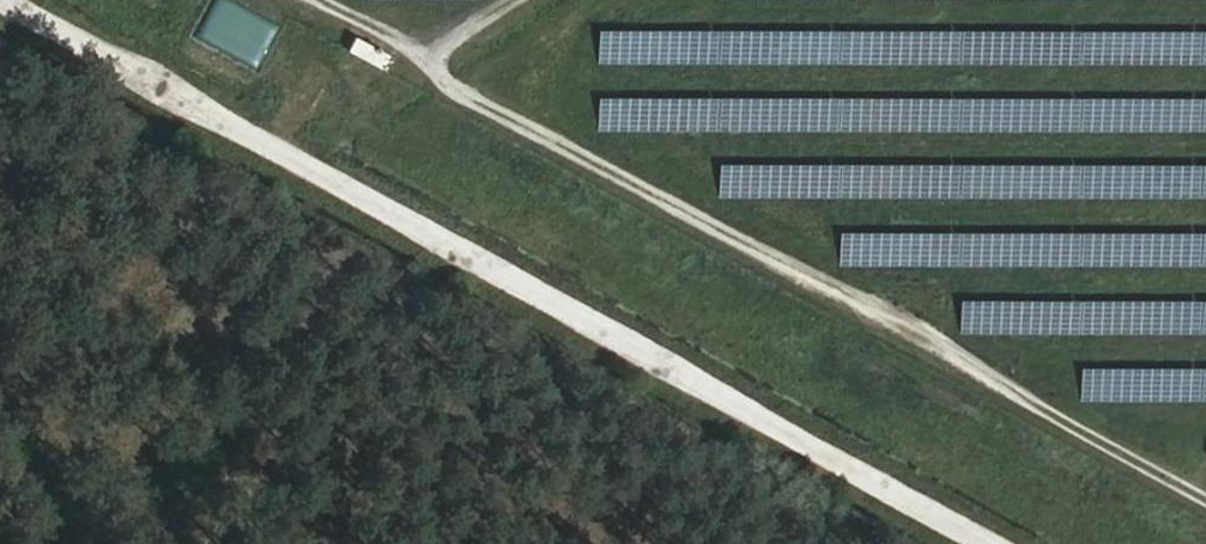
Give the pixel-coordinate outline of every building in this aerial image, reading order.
[(260,67),(280,23),(228,0),(214,0),(197,38),(260,67)] [(595,24),(594,59),(1205,62),(1205,28),(595,24)] [(378,69),(386,53),(350,34),(341,50),(378,69)] [(594,87),(594,121),(1205,128),(1205,94),(594,87)] [(717,157),(716,191),(1205,198),(1205,163),(717,157)] [(836,262),(1205,264),(1205,230),(836,228),(836,262)] [(1205,331),(1205,297),(957,295),(957,330),(1205,331)] [(1078,362),(1078,396),(1205,397),(1205,363),(1078,362)]
